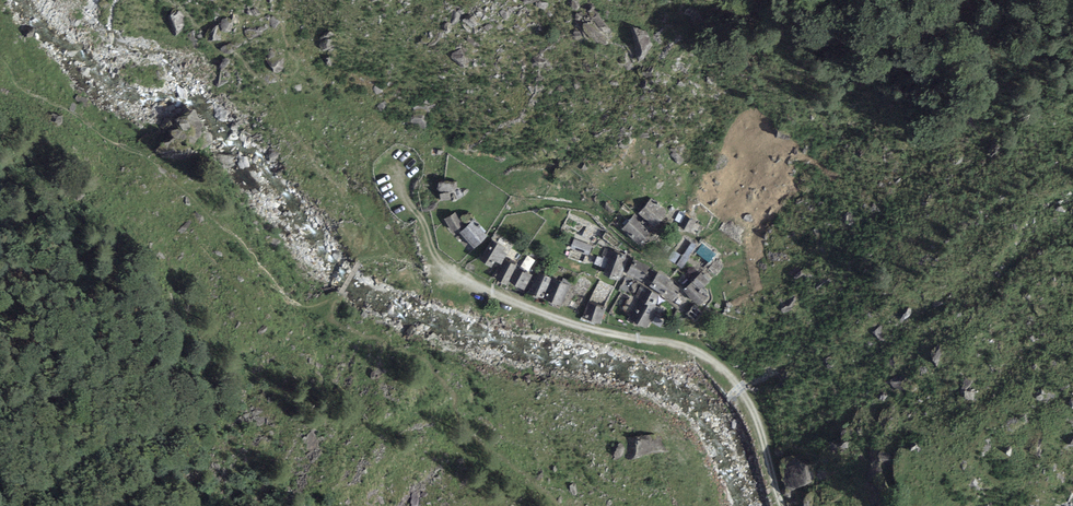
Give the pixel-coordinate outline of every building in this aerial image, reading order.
[(450,192),(440,193),(440,201),(450,200),(450,192)] [(652,199),(639,212),(653,226),(666,213),(652,199)] [(455,213),(445,220),(452,232),(463,226),(455,213)] [(690,233),(697,221),(680,213),(675,220),(682,224),(680,227),(690,233)] [(649,230),(633,217),(623,229),(638,242),(649,230)] [(474,220),(460,233),(474,248),(487,236),(484,233),(486,232),(474,220)] [(592,242),(575,236),(571,246),(589,252),(592,242)] [(552,242),(544,237),(540,243),(548,248),(552,242)] [(505,248),(492,240),(480,260),(491,268),(496,261),(501,264),(507,254),(503,251),(505,248)] [(682,257),(674,251),(669,260),(681,269),(699,243),(694,240),(682,257)] [(629,255),(605,245),(599,261),(608,265),(604,275),(618,281),(629,255)] [(716,255),(702,245),(696,252),(710,263),(716,255)] [(517,264),(506,258),(495,280),(506,286),(517,264)] [(650,267),(634,259),(627,275),(642,282),(650,267)] [(524,290),(532,275),(518,268),(510,282),(524,290)] [(702,290),(705,287),(713,280),(704,269),(693,281),(701,289),(702,290)] [(674,282),(659,272),(649,286),(672,302),(680,290),(672,284),(674,282)] [(552,279),(538,273),(529,292),(543,299),(552,279)] [(570,287),(552,279),(543,299),(561,307),(570,287)] [(693,281),(684,290),(691,299),(701,289),(693,281)] [(658,295),(642,285),(635,297),(653,308),(654,305),(658,295)] [(699,306),(708,297),(702,290),(701,289),(691,299),(699,306)] [(635,297),(625,317),(648,329),(660,309),(654,305),(653,308),(635,297)] [(588,303),(582,318),(599,324),(604,309),(588,303)] [(702,313),(694,306),(687,313),(695,321),(702,313)]
